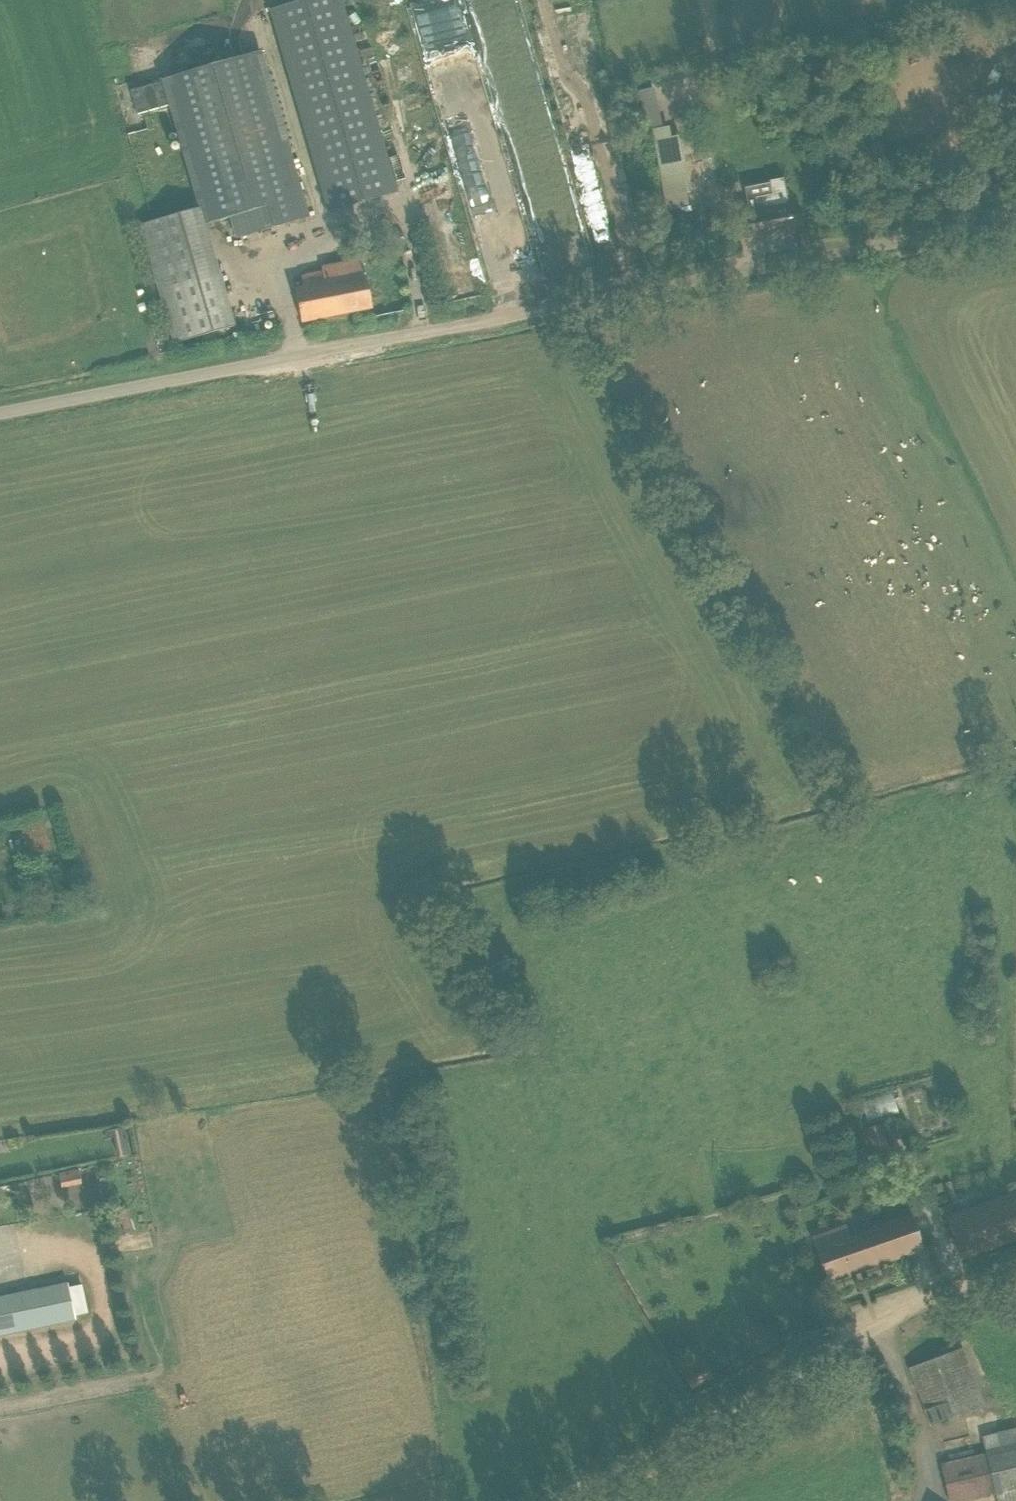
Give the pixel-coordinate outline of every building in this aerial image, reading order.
[(330,211),(394,192),(339,0),(305,0),(271,10),(330,211)] [(392,125),(531,108),(527,76),(537,75),(533,46),(447,57),(448,69),(432,71),(434,90),(388,96),(392,125)] [(200,208),(205,224),(231,217),(237,237),(307,217),(262,53),(162,78),(200,208)] [(652,131),(660,177),(664,196),(690,191),(680,137),(671,139),(669,128),(652,131)] [(745,212),(746,221),(750,241),(793,232),(783,179),(769,181),(772,195),(754,198),(756,210),(745,212)] [(205,224),(200,208),(141,225),(175,343),(234,326),(228,307),(205,224)] [(529,236),(557,233),(556,216),(527,218),(529,236)] [(295,288),(301,322),(372,308),(362,258),(321,266),(322,271),(301,276),(303,287),(295,288)] [(881,1125),(866,1130),(872,1148),(887,1143),(881,1125)] [(81,1155),(82,1168),(99,1165),(97,1153),(81,1155)] [(50,1183),(68,1181),(67,1167),(48,1169),(50,1183)] [(944,1216),(961,1260),(1015,1239),(1015,1190),(944,1216)] [(910,1212),(815,1247),(828,1282),(923,1248),(910,1212)] [(0,1297),(0,1335),(76,1319),(68,1283),(0,1297)] [(960,1349),(908,1368),(929,1427),(981,1408),(960,1349)] [(1015,1426),(966,1437),(971,1457),(935,1465),(941,1495),(987,1485),(989,1492),(1015,1486),(1015,1432),(1015,1426)]
